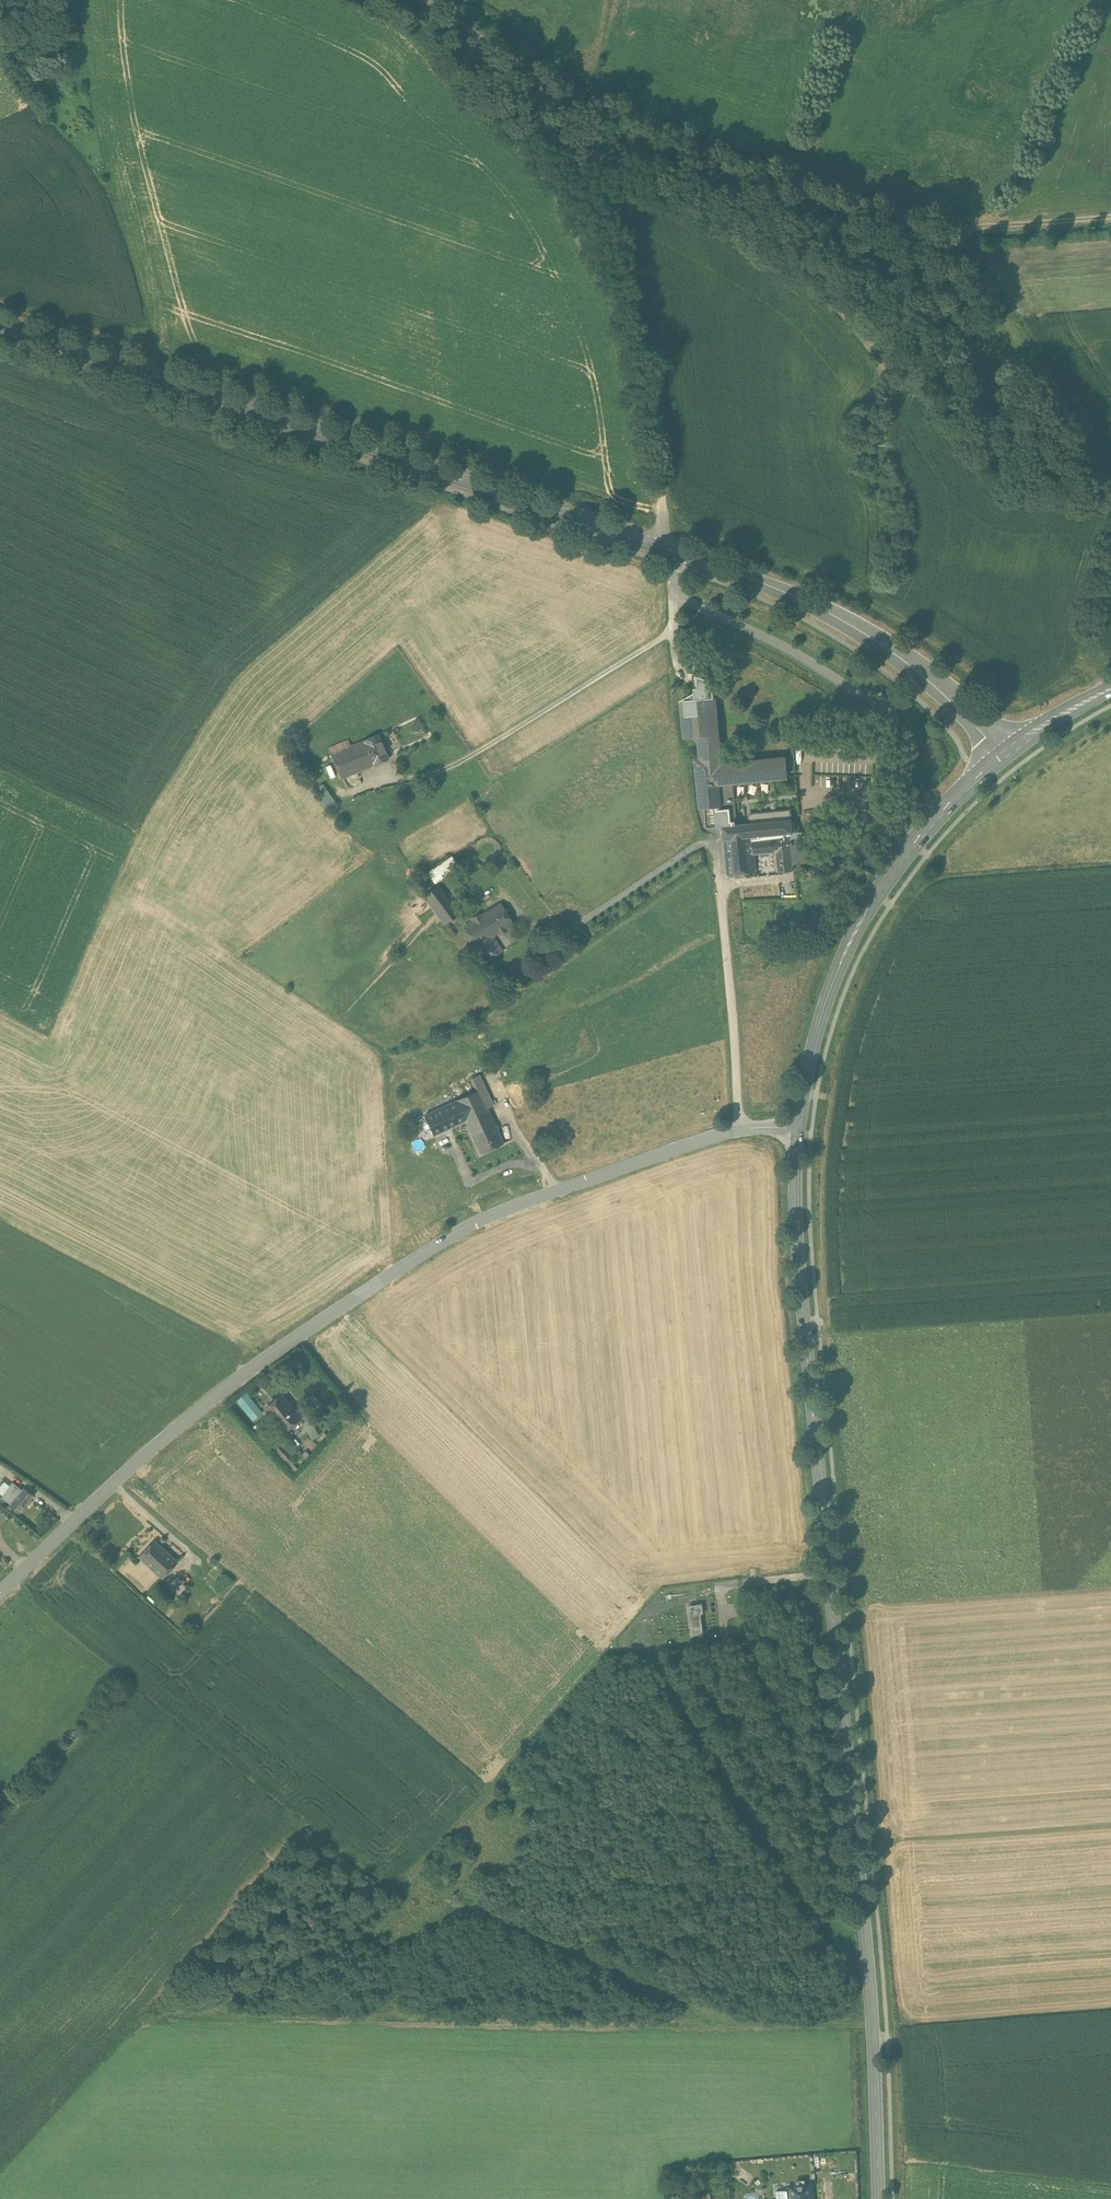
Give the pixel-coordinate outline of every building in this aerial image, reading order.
[(786,758),(720,764),(713,689),(712,680),(693,674),(695,688),(695,693),(680,702),(683,738),(699,736),(701,759),(696,760),(701,808),(705,808),(707,828),(722,826),(736,824),(731,782),(788,777),(786,758)] [(378,734),(363,740),(374,765),(389,758),(378,734)] [(348,739),(341,742),(341,743),(344,748),(351,745),(348,739)] [(344,748),(331,754),(342,778),(374,765),(363,740),(351,745),(344,748)] [(341,743),(329,748),(331,754),(344,748),(341,743)] [(305,761),(300,754),(294,758),(304,771),(310,767),(305,761)] [(305,761),(315,775),(321,771),(311,757),(305,761)] [(339,806),(323,783),(315,789),(331,811),(339,806)] [(790,810),(761,813),(758,813),(749,814),(750,823),(752,837),(760,836),(793,833),(791,819),(790,810)] [(774,839),(760,840),(760,836),(752,837),(750,823),(736,824),(722,826),(724,840),(726,856),(737,855),(736,848),(753,846),(754,854),(776,852),(774,839)] [(790,837),(774,839),(776,852),(778,872),(794,870),(793,864),(791,840),(790,837)] [(798,839),(791,840),(793,864),(806,863),(804,843),(798,844),(798,839)] [(753,846),(736,848),(737,855),(726,856),(728,874),(756,871),(754,854),(753,846)] [(446,862),(434,870),(438,877),(450,870),(446,862)] [(459,912),(439,885),(424,895),(444,922),(459,912)] [(500,905),(481,916),(492,934),(512,923),(500,905)] [(481,916),(466,926),(487,958),(501,950),(491,935),(492,934),(481,916)] [(480,1075),(471,1079),(476,1091),(485,1087),(480,1075)] [(476,1091),(449,1104),(458,1124),(465,1121),(472,1135),(495,1124),(487,1108),(494,1105),(485,1087),(476,1091)] [(420,1107),(424,1116),(449,1104),(444,1095),(420,1107)] [(458,1124),(449,1104),(424,1116),(434,1135),(458,1124)] [(495,1124),(472,1135),(481,1154),(504,1143),(495,1124)] [(237,1400),(252,1421),(263,1413),(248,1392),(237,1400)] [(300,1418),(281,1395),(266,1408),(285,1430),(300,1418)] [(311,1419),(303,1423),(312,1439),(319,1435),(311,1419)] [(266,1435),(259,1428),(256,1432),(262,1439),(266,1435)] [(263,1442),(270,1449),(275,1445),(267,1437),(263,1442)] [(277,1446),(271,1452),(293,1476),(299,1470),(277,1446)] [(12,1483),(8,1488),(13,1492),(17,1487),(12,1483)] [(22,1491),(17,1487),(13,1492),(8,1488),(3,1495),(8,1500),(6,1502),(19,1512),(33,1495),(25,1489),(22,1491)] [(177,1562),(155,1540),(139,1557),(162,1578),(177,1562)] [(177,1577),(168,1586),(173,1591),(181,1583),(182,1582),(177,1577)] [(178,1596),(186,1588),(181,1583),(173,1591),(178,1596)] [(702,1604),(689,1606),(693,1635),(704,1634),(701,1614),(704,1613),(702,1604)] [(789,2186),(789,2190),(777,2191),(778,2198),(813,2198),(812,2184),(810,2184),(789,2186)]
